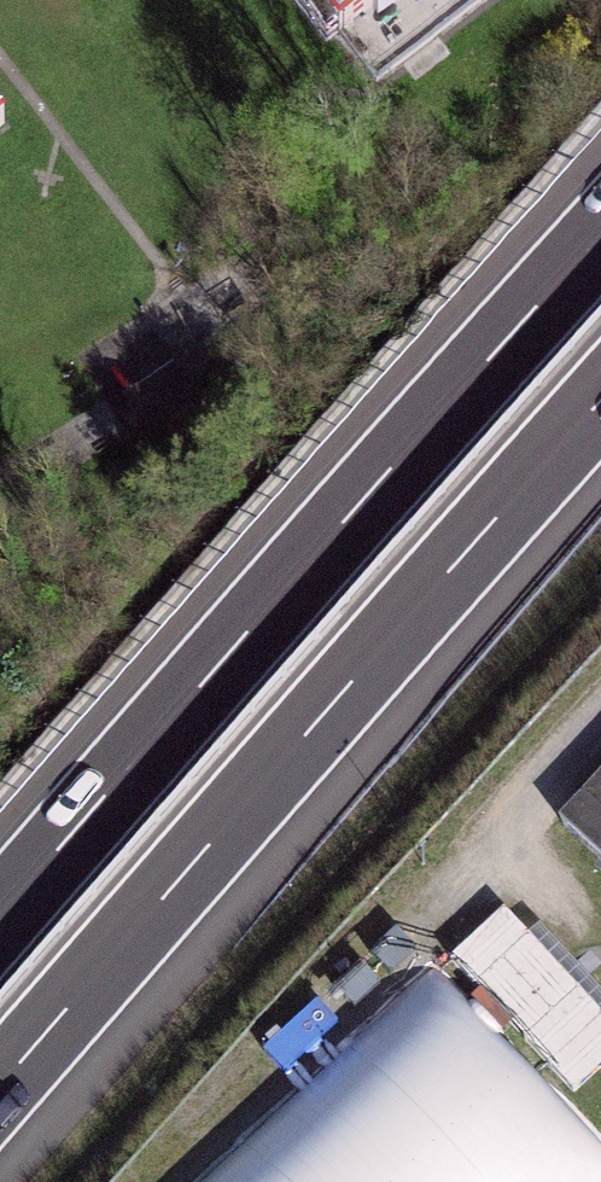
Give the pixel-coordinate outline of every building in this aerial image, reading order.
[(342,17),(365,0),(329,0),(342,17)] [(559,818),(600,859),(600,775),(559,818)] [(575,1102),(600,1078),(600,1017),(507,914),(442,973),(434,964),(356,1035),(331,1007),(254,1077),(338,1169),(353,1155),(378,1181),(600,1181),(600,1130),(575,1102)]
